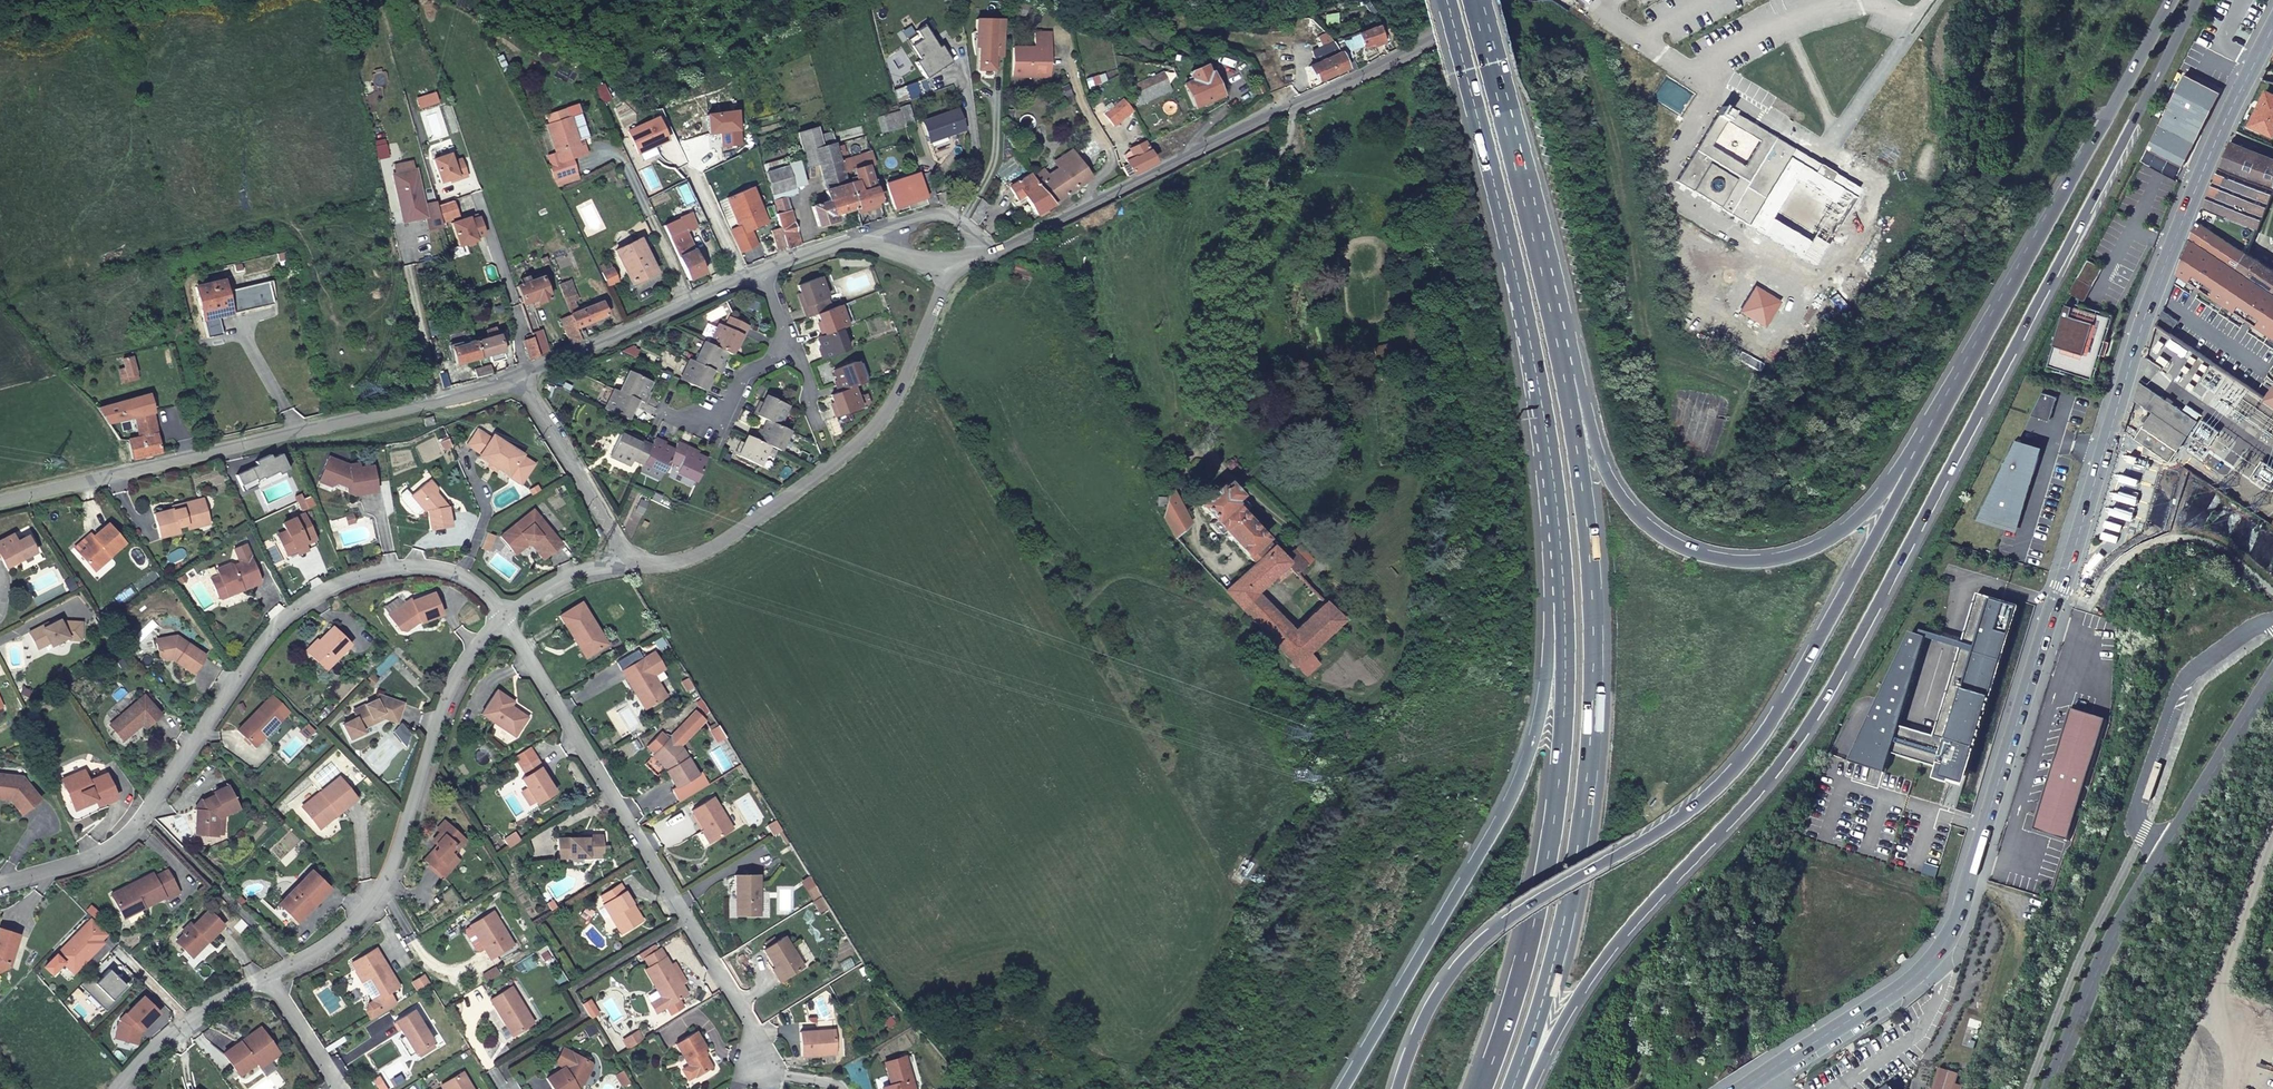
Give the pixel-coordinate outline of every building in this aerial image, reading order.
[(1318,13),(1323,25),(1333,21),(1328,10),(1318,13)] [(922,59),(918,62),(928,78),(954,62),(943,46),(940,47),(935,39),(927,25),(918,31),(920,33),(910,40),(922,59)] [(1051,26),(1036,25),(1035,42),(1014,41),(1013,70),(1050,71),(1050,60),(1048,60),(1045,57),(1045,53),(1048,51),(1050,51),(1051,26)] [(1382,39),(1375,25),(1339,41),(1344,53),(1369,42),(1371,45),(1382,39)] [(983,65),(983,76),(996,76),(996,66),(1005,66),(1005,31),(978,31),(977,42),(980,42),(980,57),(980,65),(983,65)] [(943,46),(938,37),(935,39),(940,47),(943,46)] [(1338,50),(1331,41),(1311,50),(1316,61),(1308,65),(1312,73),(1314,72),(1318,80),(1345,68),(1341,58),(1338,50)] [(1345,68),(1347,73),(1357,68),(1351,54),(1341,58),(1345,68)] [(980,65),(980,79),(996,79),(996,76),(983,76),(983,65),(980,65)] [(1183,86),(1193,107),(1220,95),(1210,73),(1208,74),(1204,66),(1196,70),(1197,74),(1190,77),(1192,82),(1183,86)] [(2187,72),(2149,147),(2185,166),(2213,111),(2211,110),(2220,92),(2196,79),(2196,77),(2187,72)] [(1132,88),(1141,106),(1170,92),(1161,74),(1132,88)] [(2254,124),(2272,133),(2272,91),(2271,90),(2254,124)] [(909,102),(898,106),(904,126),(914,122),(909,102)] [(1134,117),(1127,104),(1106,114),(1113,127),(1134,117)] [(569,117),(579,114),(576,105),(547,114),(549,122),(569,116),(569,117)] [(1790,148),(1720,106),(1674,181),(1745,224),(1790,148)] [(960,110),(925,121),(930,140),(966,130),(960,110)] [(707,115),(709,134),(721,133),(722,147),(740,145),(737,112),(707,115)] [(579,114),(569,117),(576,139),(586,136),(579,114)] [(569,117),(569,116),(549,122),(560,159),(549,162),(553,176),(560,192),(578,184),(571,156),(581,153),(586,152),(584,144),(579,146),(576,139),(569,117)] [(657,117),(627,130),(638,153),(667,139),(657,117)] [(851,194),(837,142),(824,145),(819,127),(799,132),(808,166),(819,162),(827,190),(825,191),(828,201),(812,206),(819,226),(837,221),(835,215),(855,208),(851,194)] [(2201,221),(2247,248),(2272,187),(2272,157),(2233,141),(2230,147),(2201,221)] [(1126,175),(1152,162),(1142,143),(1129,151),(1129,152),(1123,155),(1126,164),(1122,167),(1126,175)] [(1064,167),(1080,156),(1075,147),(1059,158),(1064,167)] [(850,158),(860,192),(874,187),(868,166),(875,164),(871,151),(850,158)] [(451,155),(434,161),(442,184),(451,181),(459,178),(460,181),(469,178),(462,160),(454,163),(451,155)] [(1093,175),(1080,156),(1064,167),(1049,177),(1041,182),(1053,201),(1093,175)] [(788,165),(795,188),(807,184),(800,161),(788,165)] [(773,194),(795,188),(788,165),(767,172),(773,194)] [(1041,182),(1049,177),(1043,168),(1034,174),(1041,182)] [(441,226),(441,224),(436,208),(435,202),(422,206),(412,171),(389,177),(399,212),(408,209),(411,221),(424,218),(427,230),(441,226)] [(927,204),(938,203),(930,171),(918,175),(925,196),(927,204)] [(1037,212),(1053,201),(1041,182),(1034,174),(1033,173),(1011,186),(1018,197),(1024,193),(1037,212)] [(925,196),(918,175),(918,174),(887,183),(892,205),(925,196)] [(851,194),(855,208),(878,201),(879,200),(875,187),(874,187),(860,192),(851,194)] [(742,254),(758,247),(751,232),(768,225),(752,189),(727,200),(739,228),(732,231),(742,254)] [(778,213),(776,214),(780,228),(786,249),(786,250),(792,248),(802,245),(788,197),(775,201),(778,213)] [(436,208),(441,224),(460,218),(454,201),(436,208)] [(878,201),(855,208),(856,214),(880,206),(878,201)] [(411,221),(408,209),(399,212),(402,224),(411,221)] [(682,219),(662,228),(688,282),(705,273),(685,232),(705,223),(698,210),(681,217),(682,219)] [(470,218),(453,224),(461,248),(470,244),(476,242),(479,241),(478,239),(486,235),(480,218),(471,221),(470,218)] [(2193,240),(2271,290),(2272,287),(2272,267),(2247,248),(2201,221),(2193,240)] [(786,249),(780,228),(772,230),(778,252),(786,249)] [(655,271),(639,239),(615,251),(631,282),(655,271)] [(2271,290),(2193,240),(2180,274),(2272,336),(2272,291),(2271,290)] [(549,261),(547,255),(534,260),(536,264),(538,263),(539,264),(549,261)] [(610,267),(601,271),(606,284),(616,280),(610,267)] [(231,268),(225,269),(226,276),(233,275),(231,268)] [(793,297),(801,317),(812,313),(821,310),(817,299),(823,297),(815,277),(792,286),(796,296),(793,297)] [(545,278),(530,284),(519,289),(523,299),(521,300),(523,305),(524,308),(525,310),(542,303),(542,305),(554,301),(545,278)] [(189,286),(201,337),(218,334),(214,315),(211,315),(210,312),(225,309),(226,312),(226,313),(269,303),(264,280),(221,290),(219,279),(189,286)] [(581,339),(587,336),(584,329),(581,331),(579,325),(606,313),(600,300),(580,309),(569,281),(559,285),(570,314),(581,339)] [(2069,303),(2049,363),(2092,378),(2100,354),(2106,355),(2111,342),(2105,340),(2112,317),(2069,303)] [(843,327),(835,305),(821,310),(812,313),(816,325),(814,326),(818,336),(835,330),(843,327)] [(2165,312),(2160,325),(2173,334),(2180,323),(2165,312)] [(581,339),(570,314),(562,317),(572,343),(581,339)] [(721,351),(726,353),(731,344),(733,345),(743,324),(725,315),(720,326),(714,323),(711,328),(707,337),(705,340),(704,343),(721,351)] [(707,337),(711,328),(703,323),(698,333),(707,337)] [(485,330),(488,339),(474,343),(478,357),(490,354),(492,362),(504,359),(495,328),(485,330)] [(817,359),(843,350),(835,330),(818,336),(812,338),(816,348),(813,349),(817,359)] [(542,332),(534,336),(535,339),(542,358),(550,354),(542,332)] [(530,337),(531,341),(527,342),(534,362),(542,358),(535,339),(534,336),(530,337)] [(690,362),(707,370),(714,373),(719,363),(716,362),(721,351),(704,343),(700,341),(690,362)] [(478,357),(474,343),(453,348),(456,362),(478,357)] [(676,379),(700,390),(705,381),(702,379),(707,370),(690,362),(685,359),(676,379)] [(834,392),(849,387),(859,383),(851,362),(829,371),(833,381),(830,382),(834,392)] [(491,365),(481,368),(481,369),(483,376),(493,373),(491,365)] [(615,390),(634,400),(639,402),(644,392),(642,390),(647,380),(625,370),(615,390)] [(2146,386),(2142,383),(2136,401),(2155,414),(2150,420),(2183,443),(2198,422),(2146,386)] [(834,392),(826,395),(830,406),(828,407),(832,418),(857,408),(849,387),(834,392)] [(600,409),(619,418),(621,419),(626,409),(629,411),(634,400),(615,390),(610,388),(600,409)] [(2045,391),(2033,414),(2051,419),(2059,396),(2045,391)] [(756,401),(750,413),(763,419),(774,425),(783,405),(762,395),(759,402),(756,401)] [(127,460),(160,452),(155,429),(147,398),(96,410),(106,426),(132,420),(138,439),(123,442),(127,460)] [(429,427),(427,417),(417,419),(418,428),(429,427)] [(774,425),(763,419),(758,429),(755,428),(750,439),(764,445),(775,450),(785,430),(774,425)] [(2140,435),(2172,458),(2183,443),(2150,420),(2140,435)] [(488,465),(496,470),(521,484),(523,480),(533,463),(522,456),(522,455),(489,436),(487,439),(475,430),(465,446),(478,455),(477,458),(488,465)] [(616,432),(604,456),(624,466),(627,459),(638,464),(639,463),(648,444),(627,435),(626,437),(616,432)] [(764,445),(750,439),(743,435),(738,446),(735,444),(731,455),(754,466),(764,445)] [(2160,457),(2169,463),(2172,458),(2140,435),(2136,440),(2160,457)] [(651,437),(648,444),(639,463),(659,472),(664,461),(669,449),(659,444),(660,442),(651,437)] [(2005,522),(2017,526),(2043,447),(2018,440),(1979,513),(2005,522)] [(452,450),(448,441),(442,444),(446,453),(452,450)] [(673,441),(669,449),(664,461),(673,465),(671,471),(691,480),(701,458),(691,454),(693,450),(673,441)] [(328,455),(319,474),(336,482),(337,479),(343,482),(345,489),(352,488),(352,492),(375,489),(371,462),(358,464),(357,460),(346,462),(328,455)] [(236,476),(243,492),(258,486),(256,482),(262,479),(263,481),(277,474),(279,477),(289,473),(281,456),(272,460),(270,457),(255,463),(257,467),(236,476)] [(659,472),(639,463),(638,464),(635,471),(655,480),(659,472)] [(336,482),(319,474),(317,480),(330,485),(336,482)] [(425,478),(434,491),(436,485),(428,475),(425,478)] [(436,498),(434,491),(425,478),(424,479),(408,492),(403,485),(397,490),(397,494),(399,497),(408,507),(411,510),(415,510),(420,505),(421,507),(426,506),(430,526),(450,522),(447,502),(443,502),(441,497),(436,498)] [(1248,566),(1268,546),(1252,529),(1257,523),(1221,486),(1215,492),(1213,489),(1193,508),(1208,525),(1206,526),(1206,530),(1212,536),(1215,537),(1217,535),(1248,566)] [(1155,521),(1168,542),(1185,528),(1165,490),(1155,521)] [(302,493),(297,496),(304,511),(309,508),(302,493)] [(186,525),(208,519),(203,497),(180,503),(181,508),(171,511),(170,509),(153,513),(159,537),(178,532),(177,527),(186,525)] [(535,510),(500,535),(512,552),(525,542),(535,543),(544,557),(560,546),(535,510)] [(351,512),(344,514),(347,522),(353,520),(351,512)] [(295,548),(316,538),(305,514),(284,524),(284,525),(288,532),(287,532),(287,533),(279,536),(288,556),(297,552),(295,548)] [(210,524),(208,519),(186,525),(187,530),(210,524)] [(96,540),(79,555),(94,571),(126,544),(108,522),(92,536),(96,540)] [(494,534),(486,531),(480,547),(488,550),(494,534)] [(3,567),(33,552),(25,535),(14,541),(11,533),(0,539),(0,562),(3,567)] [(76,550),(79,555),(96,540),(92,536),(76,550)] [(319,545),(316,538),(295,548),(297,552),(299,555),(319,545)] [(1248,566),(1219,593),(1235,609),(1253,593),(1284,563),(1298,578),(1304,573),(1298,566),(1309,555),(1295,541),(1286,550),(1281,544),(1274,551),(1268,546),(1248,566)] [(221,582),(212,586),(217,598),(223,599),(258,584),(260,577),(246,542),(234,547),(241,563),(243,568),(237,571),(234,565),(231,564),(216,570),(218,575),(221,582)] [(525,542),(512,552),(514,555),(526,546),(533,546),(541,559),(544,557),(535,543),(525,542)] [(243,568),(241,563),(234,565),(237,571),(243,568)] [(209,579),(212,586),(221,582),(218,575),(209,579)] [(71,581),(64,584),(67,591),(74,587),(71,581)] [(1253,593),(1235,609),(1271,644),(1288,628),(1253,593)] [(1977,749),(2020,607),(1994,599),(1995,597),(1980,593),(1942,718),(1948,720),(1943,738),(1936,736),(1901,724),(1929,637),(1912,632),(1885,719),(1868,714),(1853,761),(1889,772),(1895,752),(1942,766),(1938,778),(1953,783),(1954,779),(1966,745),(1977,749)] [(411,600),(389,616),(400,632),(406,633),(413,629),(414,623),(419,621),(421,625),(443,615),(434,594),(412,603),(411,600)] [(1288,628),(1271,644),(1302,675),(1314,664),(1305,654),(1340,620),(1319,598),(1288,628)] [(608,644),(590,617),(581,602),(559,615),(566,626),(586,658),(608,644)] [(48,647),(64,638),(65,640),(77,641),(78,623),(59,621),(58,619),(39,629),(38,627),(26,633),(34,649),(46,643),(48,647)] [(336,627),(310,653),(327,670),(353,644),(336,627)] [(173,659),(192,673),(206,655),(177,635),(157,639),(159,657),(165,660),(173,659)] [(622,671),(639,698),(637,700),(644,711),(646,709),(667,697),(654,675),(665,668),(654,652),(643,659),(622,671)] [(27,693),(19,690),(16,697),(24,700),(27,693)] [(515,702),(503,695),(497,691),(482,715),(516,737),(526,720),(516,714),(512,714),(509,711),(510,710),(511,707),(515,702)] [(267,731),(289,710),(272,693),(236,728),(250,742),(265,728),(267,731)] [(357,718),(343,724),(349,739),(361,734),(363,728),(373,725),(373,722),(385,718),(398,723),(406,704),(381,694),(376,702),(354,711),(357,718)] [(111,723),(125,739),(137,729),(136,726),(140,723),(145,729),(159,717),(142,697),(128,709),(111,723)] [(516,714),(526,720),(528,717),(511,707),(510,710),(509,711),(512,714),(516,714)] [(2106,719),(2074,709),(2037,829),(2069,839),(2106,719)] [(660,732),(647,746),(654,753),(664,763),(667,768),(666,770),(676,787),(672,789),(679,802),(709,784),(702,772),(698,774),(685,752),(678,746),(704,720),(695,711),(669,737),(667,739),(660,732)] [(1943,738),(1948,720),(1942,718),(1936,736),(1943,738)] [(121,743),(125,739),(111,723),(107,726),(121,743)] [(309,723),(303,729),(309,736),(315,730),(309,723)] [(403,743),(407,729),(403,724),(395,732),(403,743)] [(725,737),(718,725),(710,730),(718,742),(725,737)] [(270,733),(267,731),(265,728),(250,742),(253,745),(255,747),(270,733)] [(301,731),(307,738),(309,736),(303,729),(301,731)] [(403,743),(407,749),(412,735),(407,729),(403,743)] [(1966,745),(1954,779),(1966,783),(1977,749),(1966,745)] [(512,757),(524,775),(520,778),(535,802),(540,800),(554,791),(551,786),(544,775),(546,774),(529,747),(512,757)] [(59,782),(71,808),(81,803),(82,804),(92,800),(93,803),(95,808),(99,806),(115,799),(105,775),(88,783),(83,771),(59,782)] [(4,794),(9,800),(7,802),(19,817),(38,802),(20,779),(0,776),(0,793),(4,794)] [(333,808),(338,813),(356,798),(340,776),(300,806),(313,824),(319,823),(326,818),(324,814),(333,808)] [(196,808),(195,812),(193,832),(216,834),(218,817),(224,814),(240,807),(228,783),(213,790),(214,792),(202,797),(205,803),(201,808),(196,808)] [(0,793),(0,801),(7,802),(9,800),(4,794),(0,793)] [(690,811),(710,843),(732,830),(712,798),(690,811)] [(81,803),(71,808),(73,813),(93,803),(92,800),(82,804),(81,803)] [(318,829),(338,813),(333,808),(324,814),(326,818),(319,823),(313,824),(315,826),(318,829)] [(218,817),(216,834),(222,835),(224,814),(218,817)] [(768,825),(774,835),(782,830),(776,820),(768,825)] [(447,852),(460,838),(443,822),(442,823),(434,832),(437,835),(429,843),(435,849),(423,861),(435,873),(440,878),(456,861),(451,856),(447,852)] [(502,840),(507,848),(519,841),(514,833),(502,840)] [(583,836),(574,836),(555,836),(555,852),(555,856),(566,856),(569,859),(577,859),(579,855),(591,855),(591,845),(599,845),(599,834),(591,834),(583,834),(583,836)] [(464,842),(460,838),(447,852),(451,856),(464,842)] [(132,888),(112,898),(122,918),(164,896),(165,899),(179,892),(167,870),(154,876),(152,873),(130,884),(132,888)] [(312,871),(280,903),(298,921),(329,889),(312,871)] [(754,904),(759,904),(758,875),(734,875),(735,896),(736,896),(736,917),(754,916),(754,904)] [(812,878),(803,883),(807,890),(816,885),(812,878)] [(614,915),(625,932),(642,920),(631,903),(624,891),(619,883),(599,897),(604,904),(601,906),(608,918),(608,919),(614,915)] [(130,884),(110,894),(112,898),(132,888),(130,884)] [(816,885),(807,890),(812,898),(821,893),(816,885)] [(821,893),(812,898),(815,902),(823,896),(821,893)] [(830,908),(823,896),(815,902),(813,903),(820,914),(830,908)] [(196,952),(202,945),(199,942),(205,936),(208,939),(224,924),(208,908),(193,923),(191,922),(183,930),(185,931),(176,940),(184,949),(189,944),(192,948),(196,952)] [(584,909),(578,918),(586,923),(592,913),(584,909)] [(514,945),(493,912),(470,926),(491,960),(514,945)] [(622,933),(625,932),(614,915),(608,919),(619,935),(622,933)] [(99,940),(106,933),(91,918),(54,955),(70,971),(84,957),(86,959),(102,943),(99,940)] [(0,930),(0,973),(9,968),(19,937),(0,930)] [(780,965),(787,977),(806,966),(799,954),(787,935),(769,946),(765,948),(776,967),(780,965)] [(199,942),(202,945),(208,939),(205,936),(199,942)] [(191,956),(196,952),(192,948),(189,944),(184,949),(188,953),(191,956)] [(661,999),(651,1006),(657,1015),(667,1009),(671,1016),(684,1008),(679,1001),(688,995),(682,986),(680,987),(668,968),(670,967),(665,958),(663,959),(658,950),(656,952),(652,946),(636,956),(645,971),(644,972),(661,999)] [(350,965),(373,1002),(367,1005),(366,1013),(370,1020),(394,1005),(386,993),(396,987),(383,965),(381,966),(372,951),(350,965)] [(1903,954),(1896,959),(1899,964),(1906,959),(1903,954)] [(86,959),(84,957),(70,971),(72,973),(86,959)] [(670,967),(668,968),(680,987),(682,986),(686,983),(674,964),(670,967)] [(784,979),(787,977),(780,965),(776,967),(773,970),(780,981),(784,979)] [(494,968),(485,973),(489,980),(498,974),(494,968)] [(111,1000),(117,994),(125,985),(108,969),(98,979),(91,972),(78,985),(100,1006),(109,998),(111,1000)] [(485,973),(480,976),(484,982),(489,980),(485,973)] [(424,976),(414,982),(419,990),(429,984),(424,976)] [(533,1023),(511,986),(490,999),(494,1007),(496,1006),(507,1025),(506,1026),(512,1036),(533,1023)] [(109,998),(100,1006),(105,1011),(119,996),(117,994),(111,1000),(109,998)] [(115,1038),(136,1043),(139,1032),(158,1012),(142,997),(119,1020),(115,1038)] [(587,1001),(581,1005),(584,1010),(590,1006),(587,1001)] [(590,1006),(584,1010),(589,1019),(596,1015),(590,1006)] [(393,1023),(402,1037),(412,1053),(430,1041),(411,1011),(393,1023)] [(588,1019),(580,1024),(585,1032),(593,1027),(588,1019)] [(246,1048),(267,1034),(263,1028),(242,1042),(246,1048)] [(837,1030),(800,1032),(802,1056),(839,1054),(837,1030)] [(638,1031),(622,1040),(627,1048),(642,1039),(638,1031)] [(672,1046),(682,1063),(685,1067),(691,1077),(691,1079),(708,1068),(699,1053),(704,1049),(694,1033),(689,1036),(672,1046)] [(258,1065),(279,1051),(267,1034),(246,1048),(242,1042),(225,1054),(240,1076),(258,1065)] [(412,1053),(402,1037),(396,1042),(406,1057),(412,1053)] [(562,1068),(569,1053),(560,1048),(553,1063),(562,1068)] [(282,1055),(279,1051),(258,1065),(261,1069),(282,1055)] [(581,1083),(589,1067),(588,1062),(569,1053),(562,1068),(544,1078),(551,1088),(575,1088),(574,1088),(581,1083)] [(884,1065),(890,1087),(883,1088),(913,1088),(904,1059),(884,1065)] [(691,1077),(685,1067),(678,1071),(684,1081),(691,1077)] [(628,1082),(620,1070),(613,1074),(620,1086),(628,1082)] [(1953,1086),(1956,1075),(1948,1073),(1943,1088),(1952,1088),(1953,1086)] [(377,1077),(372,1080),(376,1086),(381,1083),(377,1077)] [(461,1078),(444,1088),(469,1088),(461,1078)]
